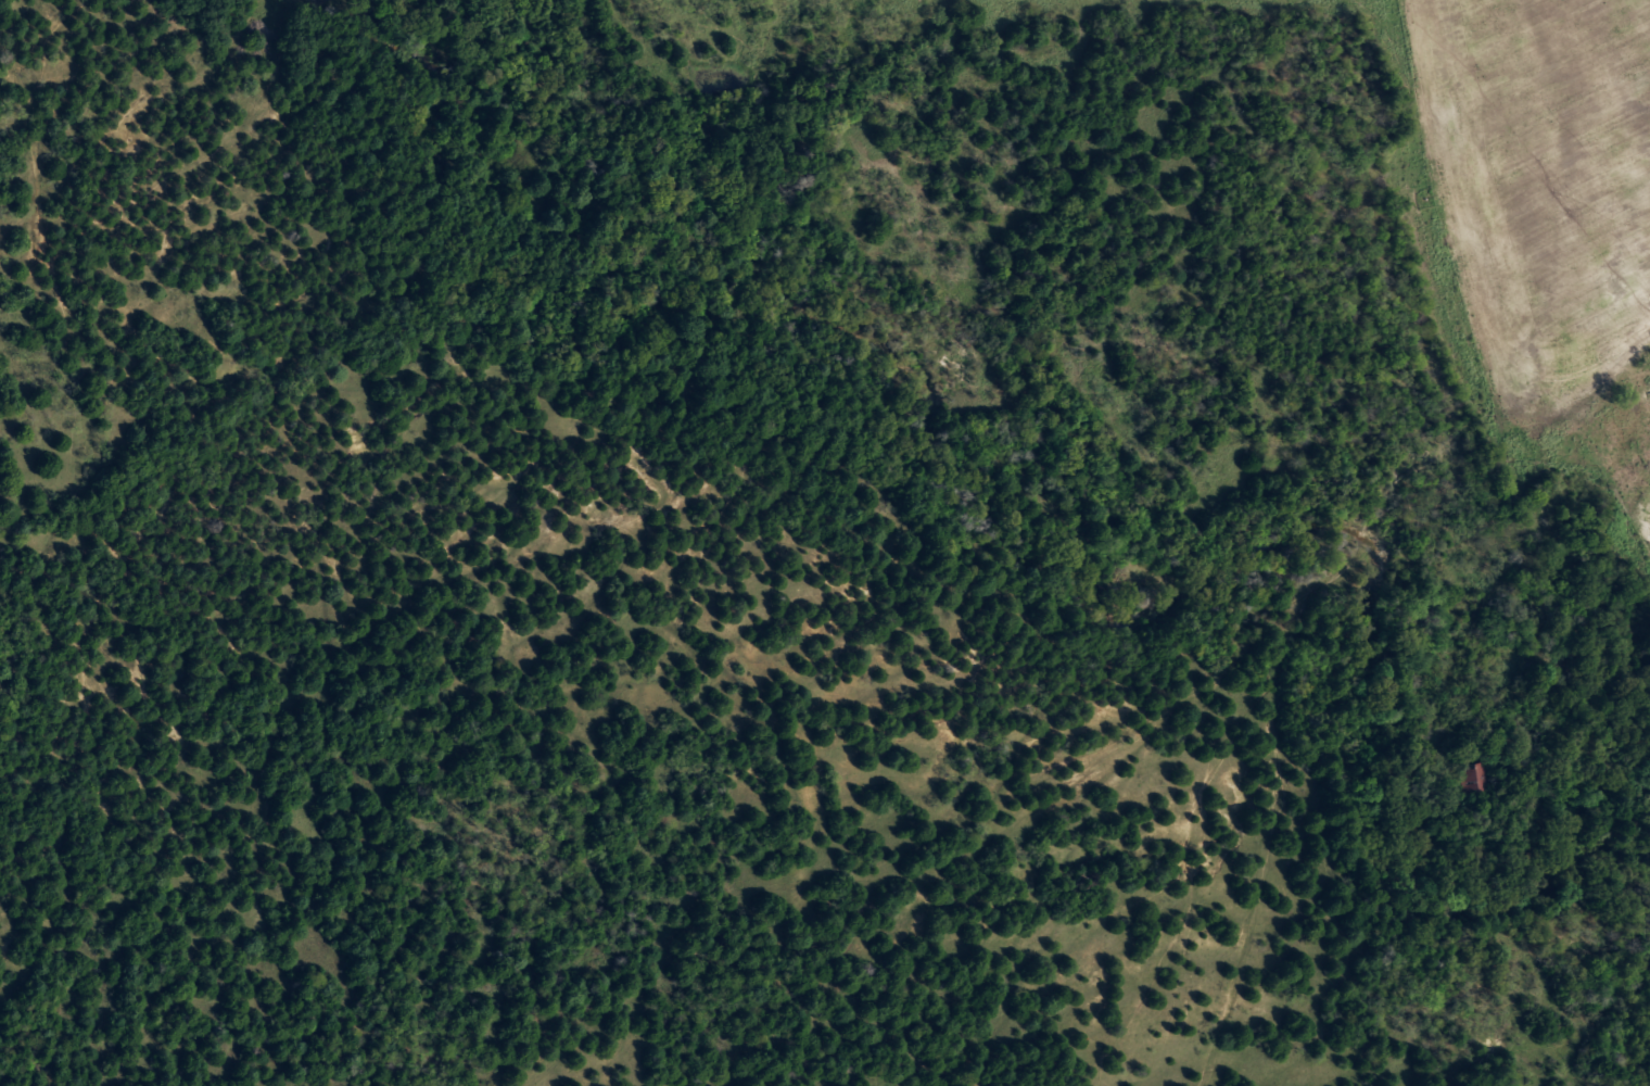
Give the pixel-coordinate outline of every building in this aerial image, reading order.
[(1457,794),(1451,763),(1477,758),(1483,788),(1457,794)]
